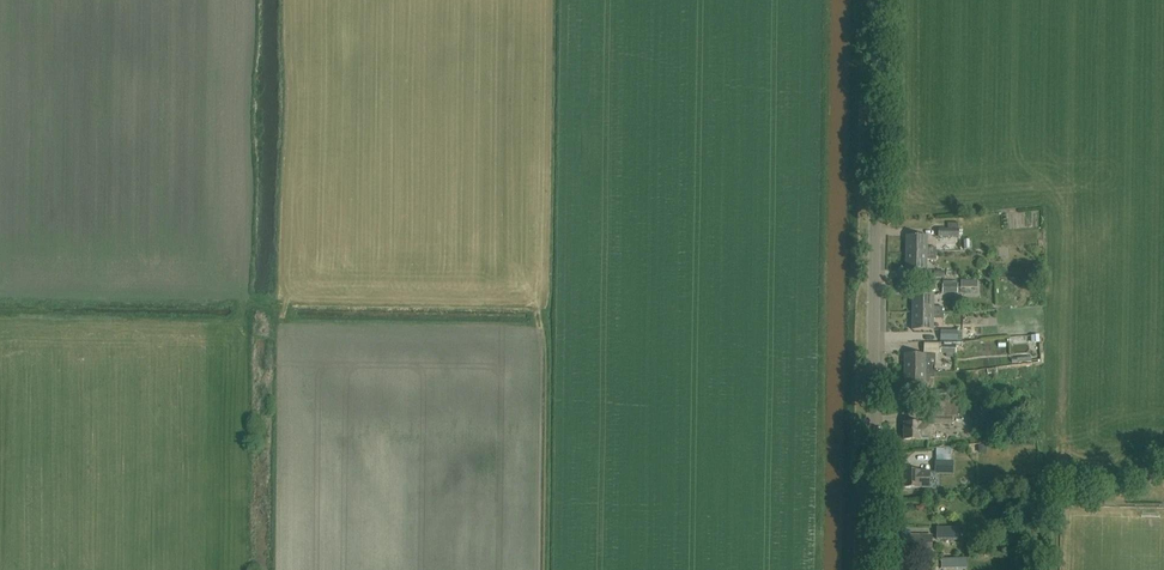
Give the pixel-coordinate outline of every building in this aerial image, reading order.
[(959,230),(939,229),(938,237),(959,238),(959,230)] [(906,253),(936,254),(936,248),(927,248),(927,236),(906,236),(906,253)] [(936,254),(906,253),(906,271),(927,271),(927,260),(936,260),(936,254)] [(978,291),(978,283),(962,284),(963,292),(978,291)] [(958,285),(943,284),(943,293),(958,294),(958,285)] [(913,313),(943,313),(943,307),(934,307),(934,295),(913,295),(913,313)] [(943,319),(943,313),(913,313),(912,330),(933,330),(934,319),(943,319)] [(957,331),(941,330),(941,341),(957,341),(957,331)] [(1032,341),(1041,341),(1041,333),(1032,333),(1032,341)] [(945,355),(957,352),(954,342),(942,345),(945,355)] [(1001,347),(986,348),(987,358),(1002,357),(1001,347)] [(905,372),(935,372),(935,366),(926,366),(926,354),(905,354),(905,372)] [(1001,357),(1002,365),(1010,364),(1009,356),(1001,357)] [(935,372),(905,372),(904,389),(925,389),(925,383),(930,383),(930,378),(935,378),(935,372)] [(947,399),(946,390),(927,392),(928,401),(947,399)] [(955,403),(934,402),(933,425),(954,426),(955,403)] [(922,423),(904,422),(904,440),(921,440),(931,440),(931,423),(922,424),(922,423)] [(951,474),(951,448),(936,448),(936,461),(935,461),(935,474),(951,474)] [(921,471),(904,471),(903,488),(921,488),(930,488),(930,472),(921,471)] [(961,526),(938,526),(938,539),(960,540),(961,526)] [(932,536),(902,535),(902,553),(931,554),(932,536)] [(968,567),(968,557),(943,558),(944,569),(968,567)]
